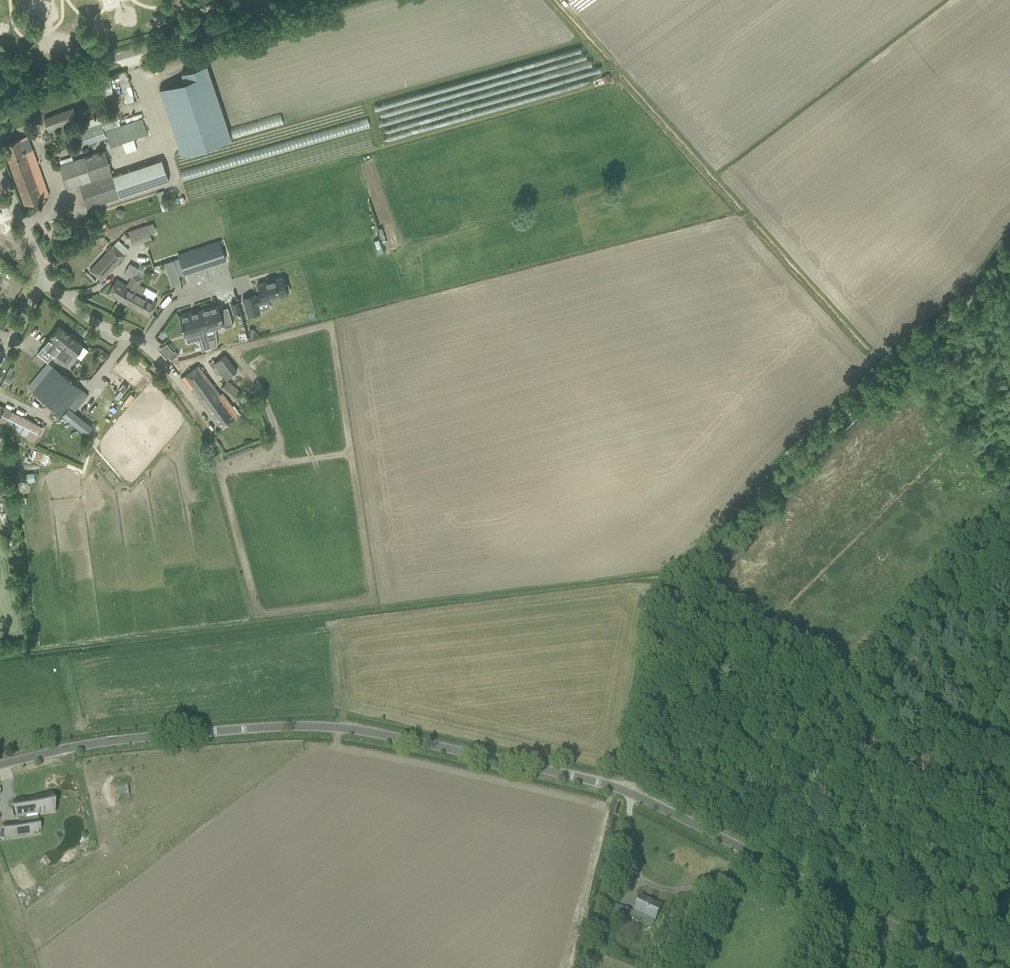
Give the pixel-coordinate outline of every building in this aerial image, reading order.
[(184,81),(159,89),(181,155),(231,139),(206,65),(181,73),(184,81)] [(124,91),(132,88),(125,70),(117,73),(124,91)] [(602,77),(606,84),(612,80),(607,74),(602,77)] [(77,121),(76,117),(72,108),(44,118),(49,132),(77,121)] [(81,147),(106,138),(110,148),(148,134),(142,118),(112,129),(107,114),(70,127),(74,136),(76,136),(81,147)] [(10,164),(35,155),(28,135),(3,144),(10,164)] [(111,176),(103,151),(60,165),(68,189),(79,185),(87,208),(168,180),(161,160),(111,176)] [(49,195),(35,155),(10,164),(24,203),(49,195)] [(170,208),(167,202),(160,204),(162,211),(170,208)] [(132,246),(151,238),(146,225),(127,233),(132,246)] [(13,256),(20,246),(0,232),(0,247),(13,256)] [(207,244),(178,254),(184,273),(226,259),(219,240),(207,244)] [(114,244),(97,263),(90,270),(101,280),(124,254),(114,244)] [(173,260),(164,263),(172,286),(181,283),(173,260)] [(128,286),(116,279),(108,293),(129,305),(141,285),(138,284),(141,278),(133,274),(129,282),(130,283),(128,286)] [(257,304),(268,301),(269,300),(269,299),(288,294),(287,292),(290,292),(287,284),(285,285),(283,277),(257,285),(260,296),(255,297),(254,294),(242,297),(248,316),(260,313),(259,311),(257,304)] [(141,285),(129,305),(148,316),(156,302),(142,294),(146,288),(141,285)] [(237,301),(230,303),(233,313),(240,311),(237,301)] [(218,305),(199,310),(205,330),(212,328),(223,324),(224,328),(233,325),(227,307),(219,309),(218,305)] [(199,310),(179,316),(184,336),(185,336),(198,332),(203,349),(210,347),(207,337),(205,330),(199,310)] [(43,346),(38,353),(48,361),(53,354),(61,345),(61,344),(69,334),(58,326),(50,336),(51,336),(43,346)] [(61,345),(53,354),(59,359),(62,358),(68,363),(74,355),(76,353),(82,345),(75,339),(75,338),(75,337),(72,334),(70,334),(70,335),(69,334),(61,344),(61,345)] [(167,356),(175,350),(167,342),(160,348),(167,356)] [(173,352),(168,356),(171,360),(178,354),(175,350),(173,352)] [(225,379),(237,370),(225,355),(214,364),(225,379)] [(196,364),(189,371),(181,377),(194,392),(221,428),(240,414),(233,405),(229,408),(196,364)] [(53,366),(32,392),(54,409),(65,396),(52,386),(62,374),(53,366)] [(62,374),(52,386),(65,396),(54,409),(62,415),(67,409),(71,405),(77,409),(80,405),(74,400),(82,390),(63,374),(62,374)] [(238,390),(227,380),(221,387),(232,397),(238,390)] [(124,384),(119,389),(120,391),(123,393),(128,388),(124,384)] [(34,441),(41,427),(0,406),(0,423),(34,441)] [(67,409),(62,415),(86,434),(91,428),(67,409)] [(52,797),(14,804),(17,818),(18,818),(19,824),(15,824),(17,837),(25,835),(23,823),(29,822),(38,821),(37,815),(54,812),(52,797)] [(634,913),(623,908),(617,920),(624,923),(628,916),(637,921),(641,913),(655,920),(662,906),(642,897),(634,913)]
